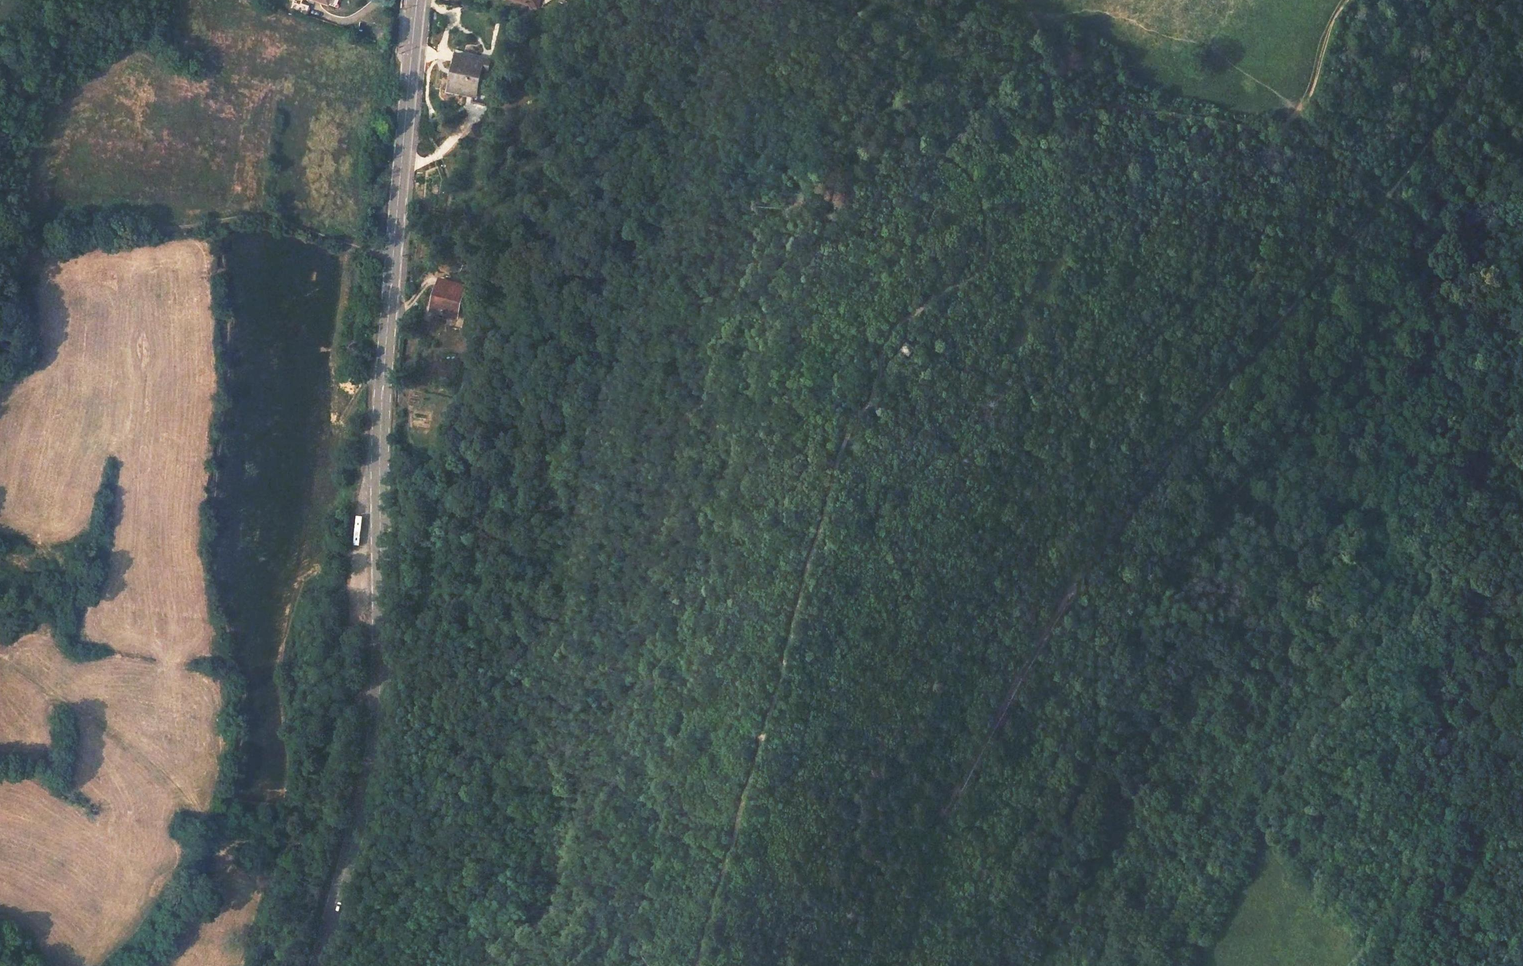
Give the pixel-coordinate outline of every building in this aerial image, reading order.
[(289,10),(304,16),(308,5),(295,0),(293,0),(289,10)] [(509,2),(535,7),(543,9),(545,0),(509,0),(509,2)] [(457,54),(450,89),(476,95),(481,69),(487,70),(489,62),(457,54)] [(438,276),(429,312),(458,319),(466,282),(438,276)] [(909,338),(902,349),(914,357),(921,345),(909,338)] [(441,364),(443,375),(449,374),(448,363),(441,364)]
